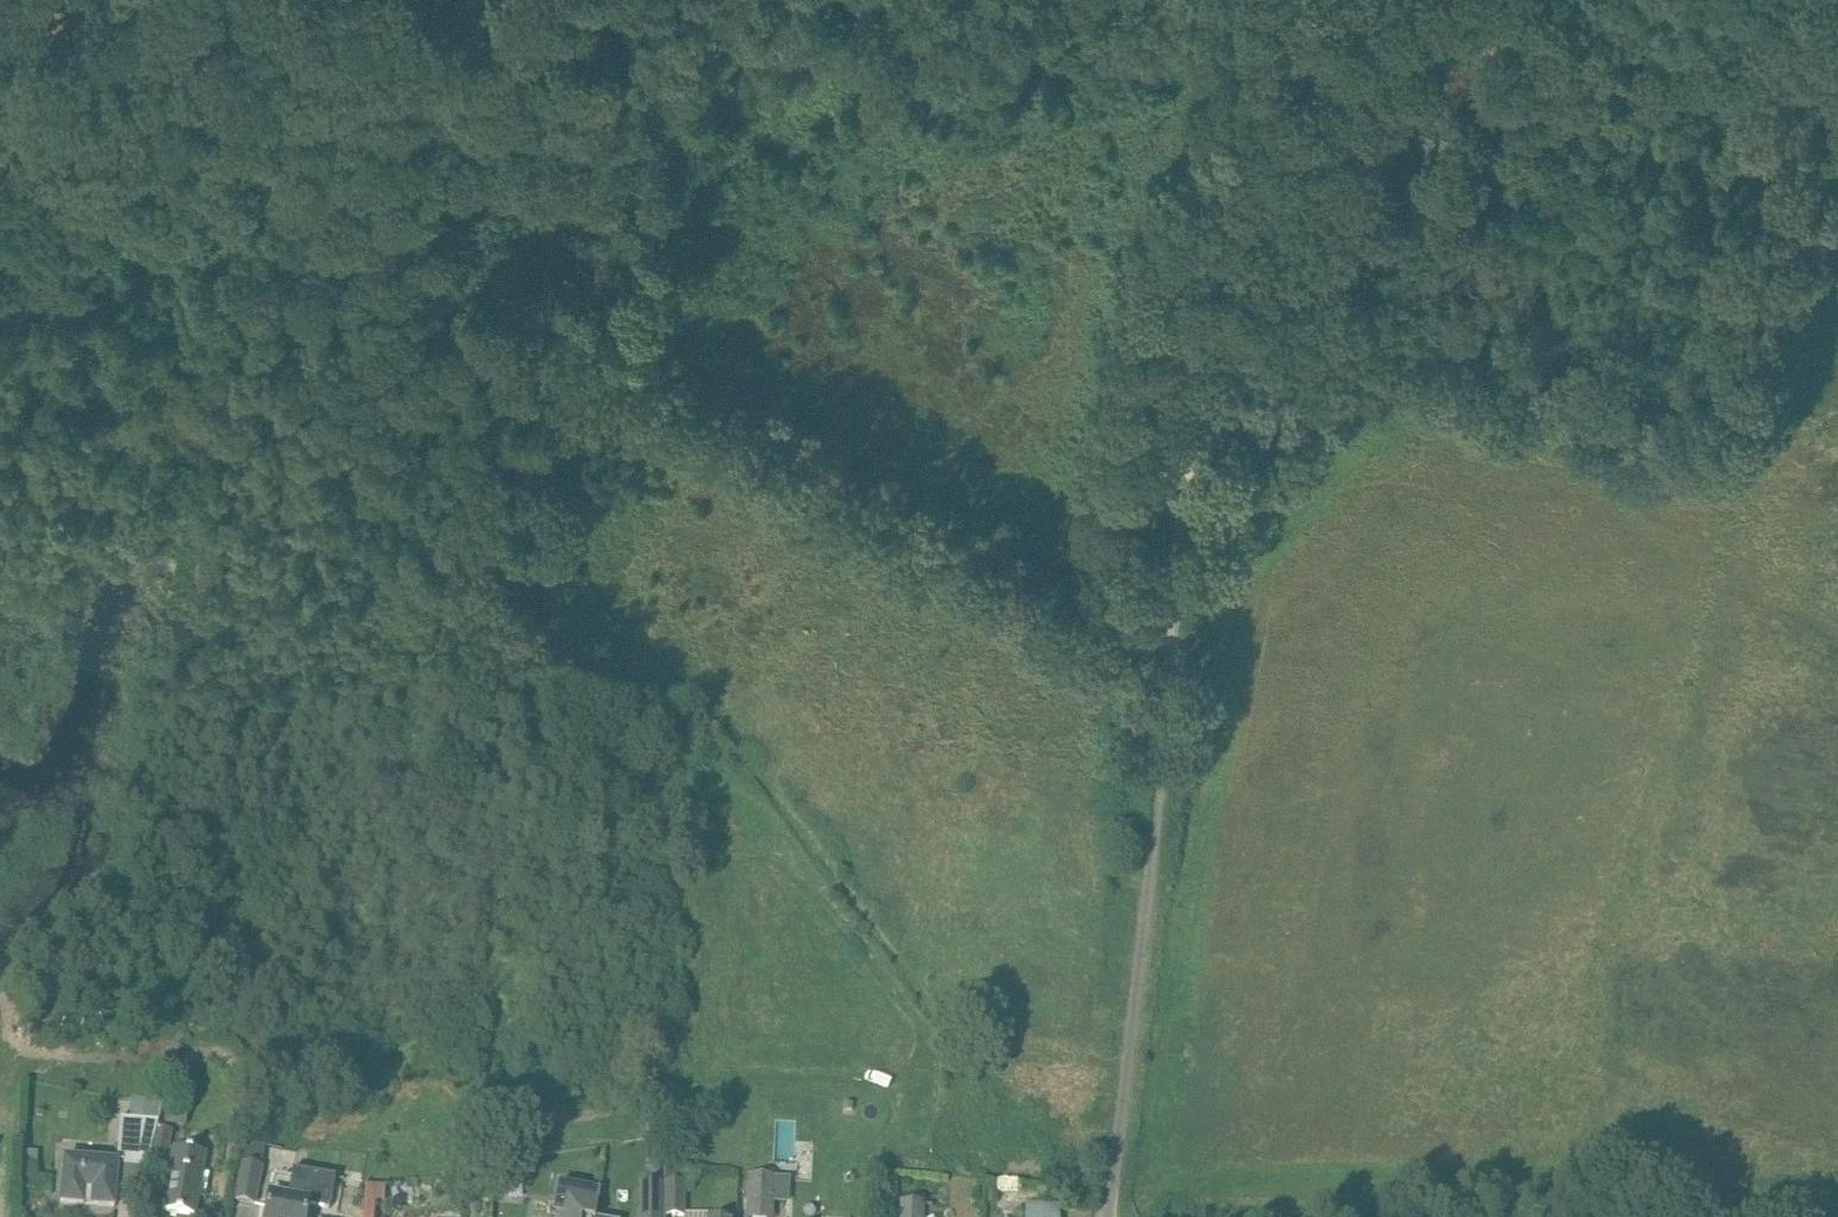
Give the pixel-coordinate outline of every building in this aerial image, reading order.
[(170,1094),(165,1124),(185,1128),(191,1098),(170,1094)] [(153,1141),(157,1128),(158,1122),(120,1119),(116,1161),(65,1158),(63,1187),(62,1203),(115,1206),(118,1166),(145,1168),(153,1141)] [(195,1216),(206,1153),(171,1147),(174,1131),(157,1128),(153,1141),(145,1168),(148,1168),(171,1173),(165,1211),(195,1216)] [(255,1204),(266,1146),(248,1142),(236,1200),(255,1204)] [(505,1184),(507,1166),(494,1165),(492,1183),(505,1184)] [(664,1183),(665,1216),(685,1216),(686,1181),(684,1181),(684,1166),(665,1166),(665,1183),(664,1183)] [(336,1177),(293,1169),(289,1192),(272,1190),(267,1216),(307,1216),(309,1205),(330,1210),(336,1177)] [(748,1216),(772,1216),(775,1179),(749,1177),(748,1216)] [(790,1180),(775,1179),(773,1203),(789,1204),(790,1180)] [(664,1183),(640,1182),(639,1216),(665,1216),(664,1183)] [(601,1192),(558,1185),(553,1215),(561,1216),(597,1216),(600,1200),(599,1200),(601,1192)] [(901,1216),(923,1216),(923,1202),(901,1202),(901,1216)] [(386,1210),(365,1208),(365,1216),(386,1216),(386,1210)]
